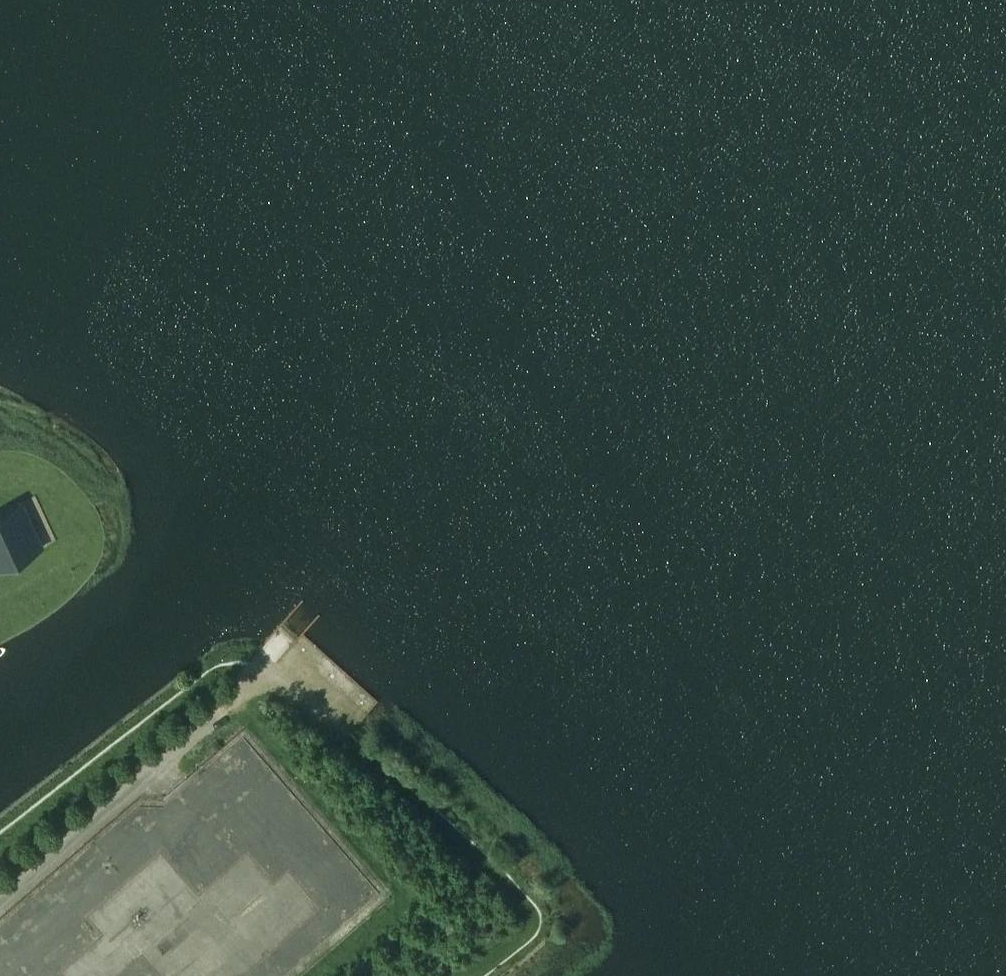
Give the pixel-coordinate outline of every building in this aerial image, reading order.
[(41,547),(20,502),(0,511),(0,566),(41,547)]
